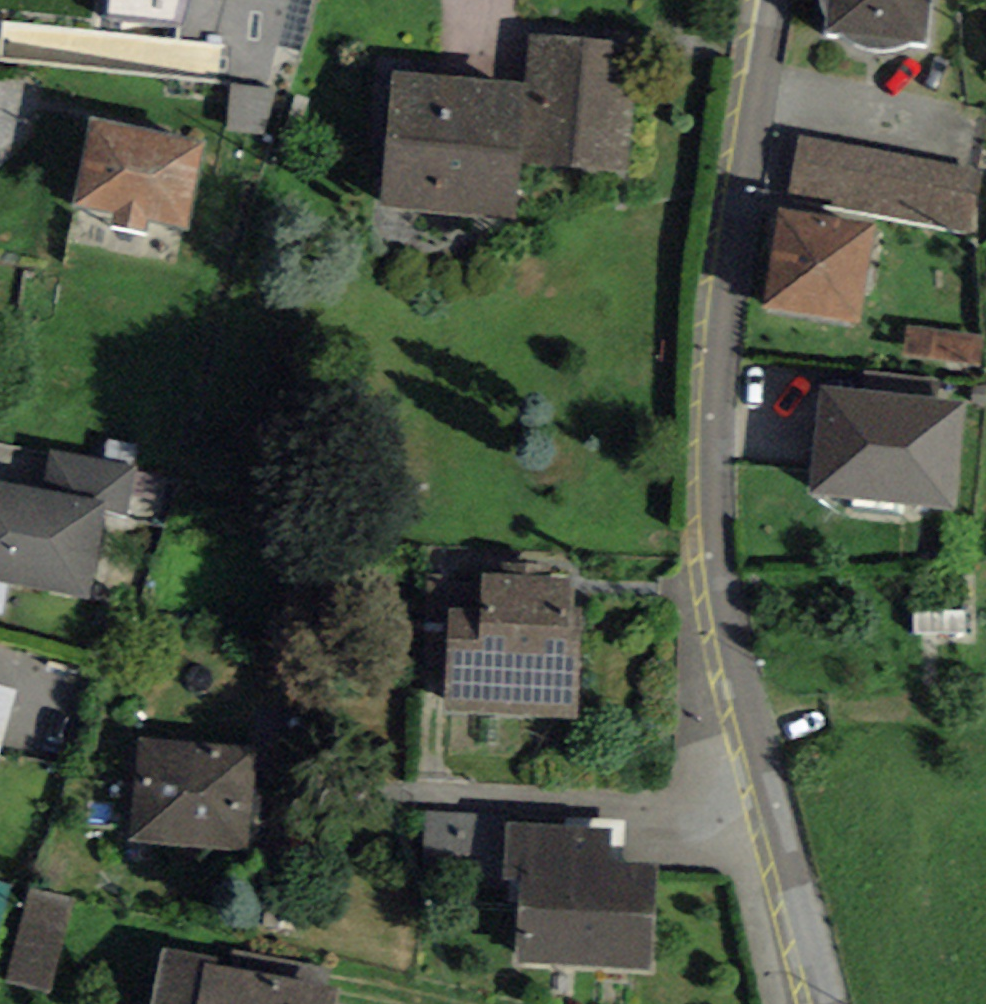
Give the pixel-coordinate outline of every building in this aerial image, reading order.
[(183,27),(189,0),(109,0),(108,16),(183,27)] [(928,46),(933,0),(821,0),(821,3),(826,12),(829,18),(827,33),(842,34),(854,45),(864,48),(875,51),(887,51),(897,51),(909,46),(928,46)] [(382,206),(513,218),(519,163),(631,173),(644,41),(531,31),(526,83),(395,71),(382,206)] [(188,229),(205,142),(90,117),(73,205),(114,215),(112,224),(145,231),(146,221),(188,229)] [(799,136),(786,197),(969,230),(978,170),(799,136)] [(874,224),(780,208),(763,307),(857,323),(874,224)] [(981,365),(985,337),(910,326),(906,354),(981,365)] [(810,493),(957,511),(970,400),(939,397),(940,380),(867,371),(864,391),(822,386),(810,493)] [(130,514),(138,466),(51,450),(44,488),(109,499),(107,510),(130,514)] [(89,600),(107,510),(109,499),(44,488),(0,481),(0,583),(89,600)] [(447,712),(578,716),(581,612),(572,611),(573,581),(483,578),(481,612),(451,611),(447,712)] [(965,612),(913,612),(913,636),(965,636),(965,612)] [(0,685),(0,747),(17,690),(0,685)] [(131,841),(252,852),(262,751),(141,739),(131,841)] [(425,812),(424,861),(506,863),(507,821),(508,813),(425,812)] [(522,881),(517,963),(650,970),(656,871),(612,869),(614,827),(507,821),(506,863),(504,880),(522,881)] [(49,992),(72,899),(31,889),(9,982),(49,992)] [(336,988),(220,966),(222,956),(162,945),(150,1003),(332,1003),(336,988)]
